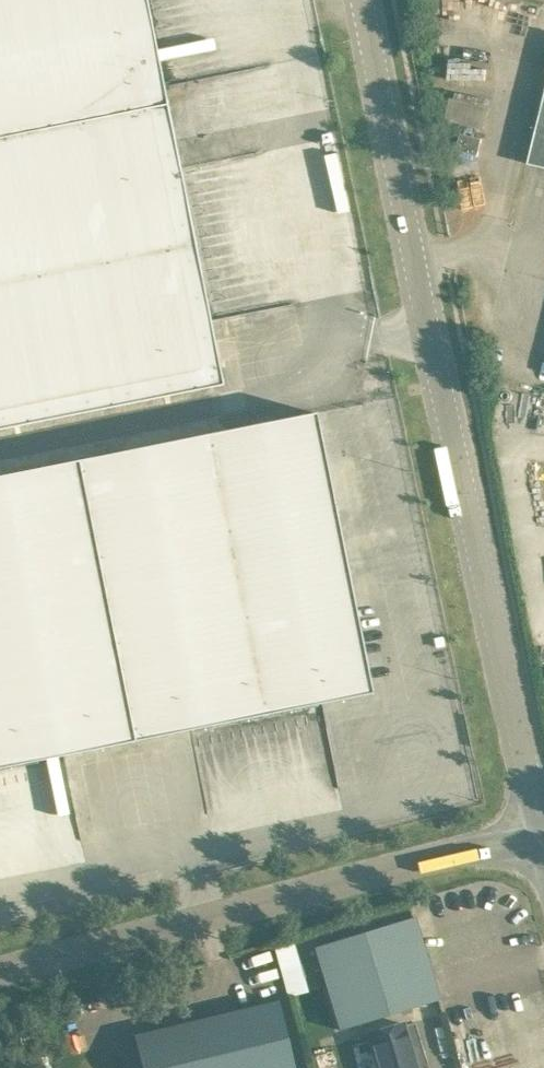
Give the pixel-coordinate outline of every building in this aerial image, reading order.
[(143,109),(149,144),(172,139),(144,0),(0,0),(0,138),(143,109)] [(445,120),(483,129),(489,106),(450,97),(445,120)] [(222,384),(212,339),(172,139),(149,144),(143,109),(0,138),(0,429),(222,384)] [(457,151),(478,155),(482,138),(461,133),(457,151)] [(371,693),(316,412),(252,425),(225,431),(0,476),(0,767),(371,693)] [(414,916),(321,944),(315,946),(340,1029),(439,999),(414,916)] [(288,993),(307,989),(301,962),(282,966),(288,993)] [(142,1067),(295,1067),(277,999),(143,1034),(134,1037),(142,1067)] [(403,1022),(369,1033),(380,1067),(417,1067),(403,1022)]
